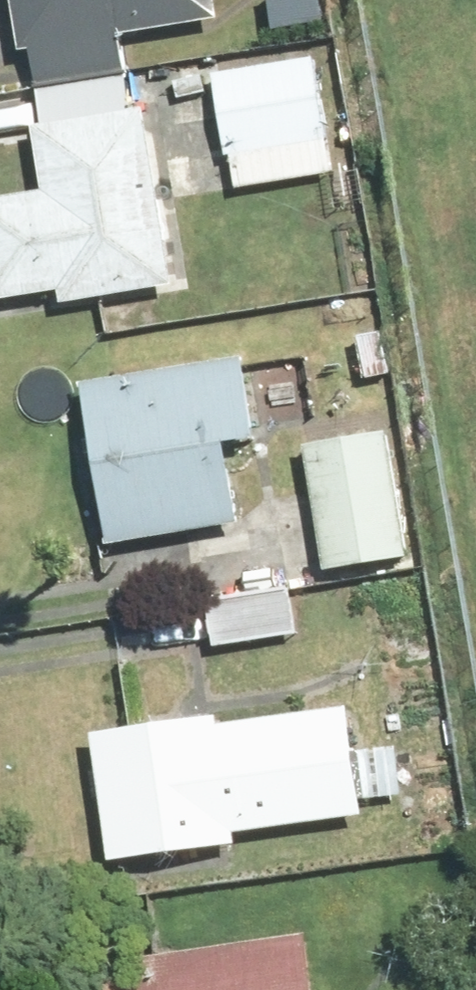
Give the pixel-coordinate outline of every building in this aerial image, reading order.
[(24,52),(37,50),(41,81),(136,70),(132,30),(223,19),(221,0),(18,0),(24,52)] [(334,173),(319,61),(221,74),(236,186),(334,173)] [(49,128),(41,129),(50,196),(0,203),(0,301),(71,292),(72,300),(174,286),(147,78),(44,92),(49,128)] [(228,444),(265,439),(252,358),(90,384),(116,544),(240,525),(228,444)] [(411,558),(392,433),(311,445),(330,570),(411,558)] [(221,648),(301,641),(296,591),(216,598),(221,648)] [(118,861),(243,846),(241,831),(368,816),(356,709),(222,725),(221,720),(102,734),(118,861)] [(312,935),(112,965),(115,989),(320,989),(312,935)]
